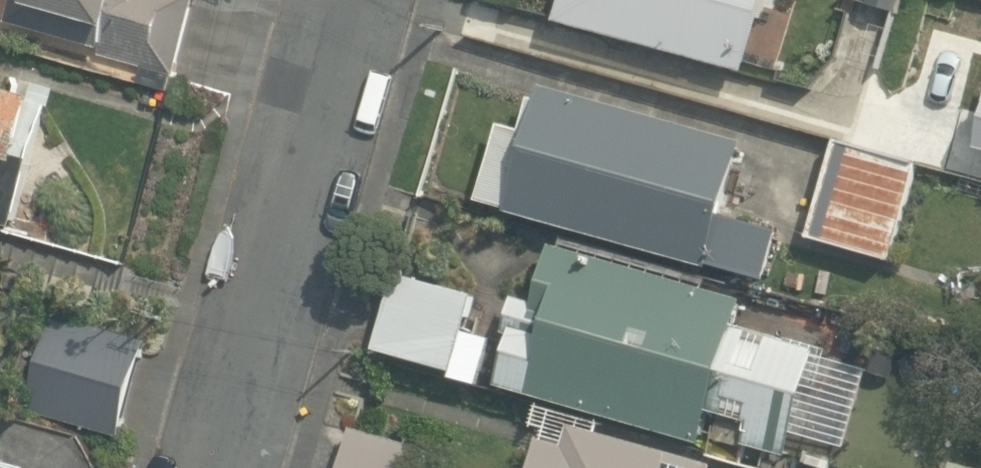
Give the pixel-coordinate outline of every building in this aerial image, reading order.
[(179,74),(200,0),(18,0),(10,26),(179,74)] [(745,70),(764,0),(562,0),(557,19),(745,70)] [(21,228),(40,160),(28,156),(44,98),(0,86),(0,222),(21,228)] [(714,265),(772,280),(786,229),(727,213),(747,141),(546,88),(543,97),(535,95),(526,129),(503,123),(483,200),(515,209),(513,215),(713,268),(714,265)] [(813,237),(895,261),(924,166),(842,142),(813,237)] [(707,434),(791,458),(822,348),(740,324),(747,299),(556,245),(541,300),(516,293),(505,330),(511,331),(495,386),(704,445),(707,434)] [(377,350),(456,372),(477,297),(399,275),(377,350)] [(28,407),(126,434),(150,340),(52,314),(28,407)] [(722,464),(578,424),(571,446),(547,439),(539,467),(721,467),(722,464)] [(437,451),(358,429),(348,467),(432,467),(437,451)]
